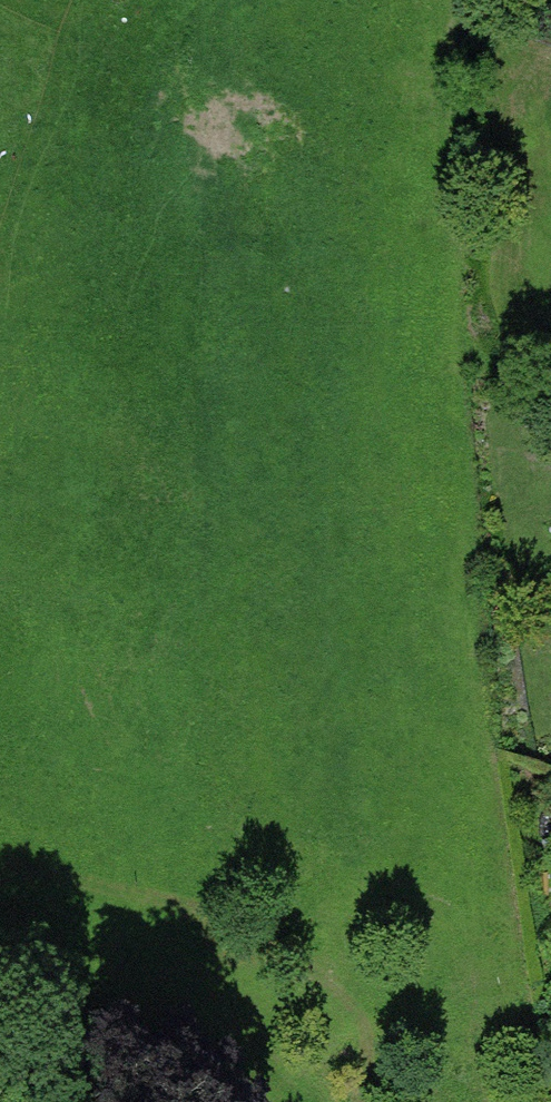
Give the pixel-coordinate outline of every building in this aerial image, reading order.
[(8,610),(0,606),(0,628),(8,610)]
